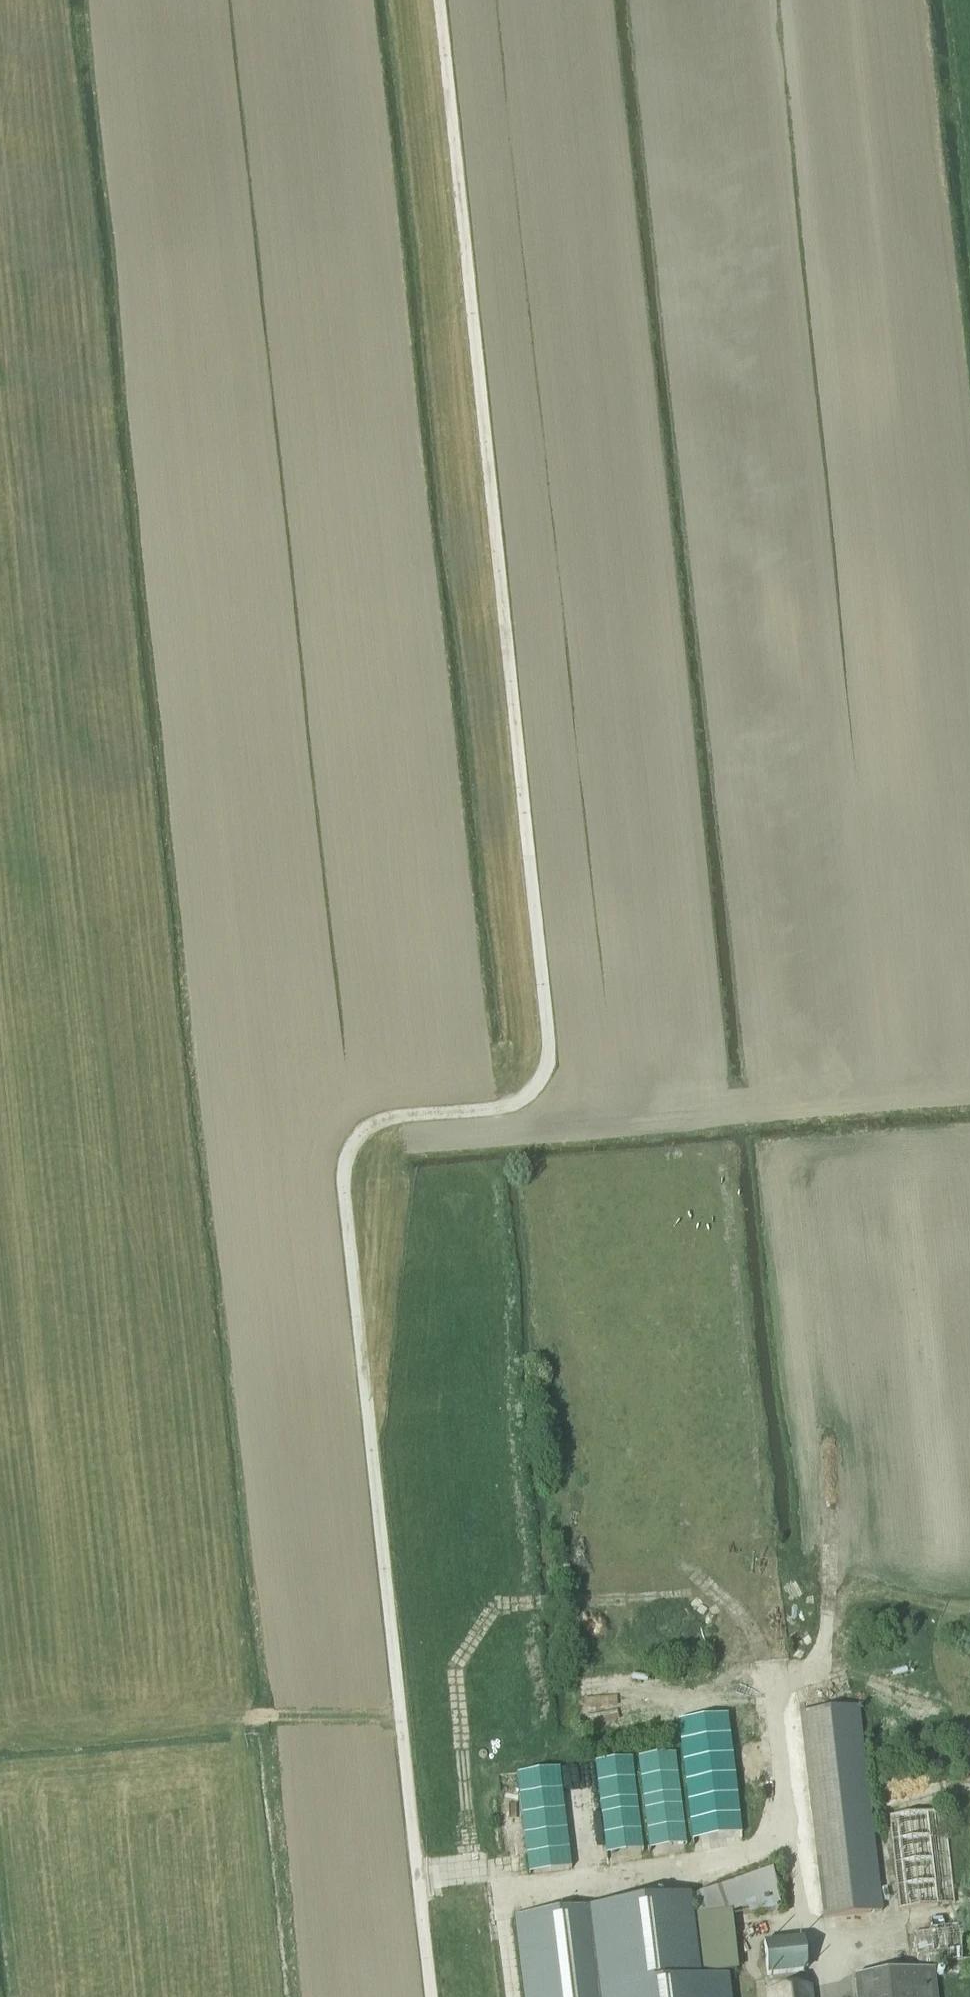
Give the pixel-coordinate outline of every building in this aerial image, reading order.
[(823,1920),(882,1914),(859,1710),(800,1716),(823,1920)] [(899,1910),(953,1904),(942,1812),(889,1818),(899,1910)] [(731,1920),(781,1912),(773,1870),(692,1897),(695,1918),(730,1915),(731,1920)] [(526,1996),(727,1996),(725,1978),(696,1981),(686,1899),(517,1919),(526,1996)] [(911,1932),(914,1961),(916,1961),(917,1967),(962,1962),(961,1961),(969,1960),(969,1942),(959,1943),(958,1927),(911,1932)] [(766,1978),(807,1973),(804,1939),(763,1944),(766,1978)] [(935,1974),(854,1983),(855,1996),(937,1996),(935,1974)] [(811,1988),(766,1993),(766,1996),(812,1996),(811,1988)]
